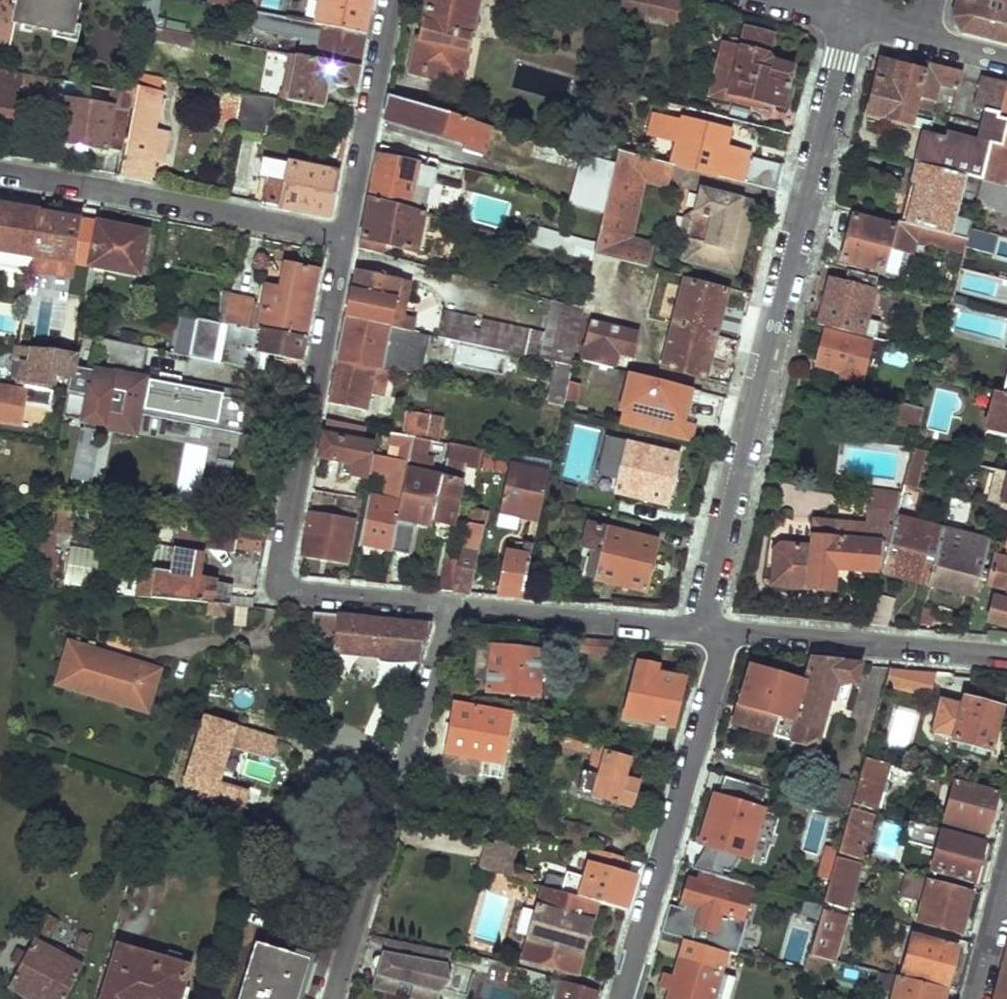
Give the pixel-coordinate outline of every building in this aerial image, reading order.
[(10,52),(15,25),(74,36),(82,0),(0,0),(0,50),(10,52)] [(225,5),(242,9),(244,0),(226,0),(225,5)] [(242,9),(256,12),(258,0),(244,0),(242,9)] [(317,23),(366,33),(370,13),(373,0),(321,0),(317,23)] [(407,71),(461,85),(482,0),(424,0),(407,71)] [(614,13),(647,20),(651,0),(616,0),(614,13)] [(647,20),(677,27),(683,1),(680,0),(651,0),(647,20)] [(954,20),(964,34),(1006,44),(1006,0),(960,0),(959,4),(954,20)] [(317,23),(258,12),(253,29),(285,38),(305,42),(300,63),(358,76),(362,56),(366,33),(317,23)] [(192,46),(195,37),(167,30),(145,24),(142,34),(192,46)] [(721,48),(711,92),(781,109),(791,66),(766,60),(772,37),(745,30),(740,53),(721,48)] [(295,62),(288,60),(278,101),(285,102),(295,62)] [(300,63),(295,62),(285,102),(322,109),(326,90),(334,85),(355,90),(358,76),(300,63)] [(881,63),(868,116),(910,127),(918,97),(924,73),(881,63)] [(924,73),(918,97),(935,102),(940,87),(958,92),(962,74),(926,65),(924,73)] [(167,135),(153,133),(161,91),(157,91),(159,79),(128,72),(125,93),(131,94),(135,95),(121,176),(150,182),(152,173),(153,164),(162,165),(167,135)] [(9,130),(20,76),(0,73),(0,128),(9,130)] [(23,77),(20,94),(44,98),(48,81),(23,77)] [(973,109),(984,114),(976,144),(947,135),(945,141),(922,134),(914,165),(919,167),(981,181),(990,146),(1006,150),(1006,85),(982,79),(973,109)] [(67,101),(60,144),(106,152),(107,148),(122,150),(131,94),(125,93),(113,92),(109,108),(67,101)] [(240,96),(220,93),(216,120),(236,123),(240,96)] [(242,95),(236,128),(266,134),(272,100),(242,95)] [(388,97),(384,118),(464,142),(462,151),(481,157),(486,142),(491,128),(388,97)] [(682,119),(670,163),(719,175),(729,130),(682,119)] [(578,153),(491,128),(486,142),(575,169),(578,153)] [(981,181),(1006,188),(1006,175),(1006,174),(1006,150),(990,146),(981,181)] [(647,158),(616,151),(613,164),(603,212),(597,243),(596,248),(621,255),(648,263),(654,242),(630,236),(642,180),(647,158)] [(613,164),(578,153),(575,169),(567,204),(603,212),(613,164)] [(376,154),(368,197),(420,212),(432,170),(376,154)] [(670,163),(647,158),(642,180),(665,185),(670,163)] [(750,160),(745,182),(776,189),(781,173),(750,160)] [(269,161),(265,180),(270,180),(286,184),(289,165),(269,161)] [(270,180),(265,205),(330,218),(338,175),(289,165),(286,184),(270,180)] [(919,167),(904,225),(917,229),(929,232),(966,242),(969,229),(971,221),(953,217),(960,194),(971,197),(968,208),(974,210),(975,207),(981,181),(919,167)] [(1006,208),(1006,188),(981,181),(975,207),(1005,215),(1006,208)] [(434,202),(457,208),(461,193),(439,186),(434,202)] [(744,198),(700,187),(694,209),(685,214),(681,226),(687,236),(682,257),(700,262),(703,252),(717,256),(715,266),(735,271),(743,237),(741,231),(746,229),(751,210),(744,198)] [(368,197),(358,249),(381,255),(383,244),(415,253),(427,214),(420,212),(368,197)] [(31,272),(31,271),(39,213),(0,207),(0,267),(31,272)] [(80,220),(39,213),(31,271),(71,278),(80,220)] [(849,217),(837,260),(883,271),(894,230),(849,217)] [(98,223),(90,267),(137,275),(145,233),(98,223)] [(899,232),(898,235),(912,239),(914,239),(917,229),(904,225),(900,224),(899,232)] [(597,243),(534,227),(530,245),(592,261),(596,248),(597,243)] [(998,236),(969,229),(966,242),(965,248),(993,255),(998,236)] [(899,232),(894,230),(883,271),(902,277),(912,239),(898,235),(899,232)] [(929,232),(927,238),(965,248),(966,242),(929,232)] [(592,261),(583,308),(618,316),(622,301),(611,299),(621,255),(596,248),(592,261)] [(703,252),(700,262),(715,266),(717,256),(703,252)] [(266,288),(258,330),(261,331),(305,340),(318,273),(282,266),(278,291),(266,288)] [(354,268),(345,316),(411,331),(412,320),(387,315),(395,279),(354,268)] [(873,295),(877,279),(848,272),(845,285),(830,281),(819,326),(887,342),(889,337),(877,334),(879,324),(867,321),(873,295)] [(962,291),(997,292),(998,275),(962,274),(962,291)] [(686,277),(674,322),(716,331),(728,289),(686,277)] [(253,302),(230,296),(230,293),(223,292),(218,322),(226,324),(247,328),(253,302)] [(880,296),(873,295),(867,321),(879,324),(883,310),(877,309),(880,296)] [(549,301),(541,336),(576,344),(581,316),(583,310),(549,301)] [(436,312),(431,336),(434,336),(558,363),(570,366),(571,366),(576,344),(541,336),(436,312)] [(345,316),(336,361),(379,370),(425,377),(434,336),(431,336),(411,331),(345,316)] [(589,318),(583,354),(592,357),(614,363),(617,364),(621,347),(635,351),(640,329),(589,318)] [(674,322),(664,362),(705,373),(716,331),(674,322)] [(256,355),(261,331),(258,330),(247,328),(226,324),(222,348),(192,342),(189,358),(264,373),(267,358),(256,355)] [(261,331),(256,355),(267,358),(301,364),(305,340),(261,331)] [(825,333),(817,366),(844,374),(843,379),(861,384),(872,345),(825,333)] [(141,380),(146,349),(99,339),(96,354),(107,357),(104,375),(93,373),(88,397),(69,394),(65,417),(84,421),(83,429),(92,431),(102,432),(102,428),(134,434),(139,409),(240,429),(239,434),(244,435),(250,403),(222,398),(223,396),(178,387),(180,378),(164,375),(162,384),(158,383),(149,381),(148,383),(144,382),(144,380),(141,380)] [(18,342),(14,367),(27,369),(24,387),(52,391),(55,374),(72,378),(77,354),(20,343),(18,342)] [(336,361),(327,407),(366,412),(375,374),(378,375),(379,370),(336,361)] [(561,406),(568,376),(570,366),(558,363),(550,404),(561,406)] [(674,379),(664,417),(698,427),(708,388),(674,379)] [(576,404),(580,385),(568,382),(563,401),(576,404)] [(21,426),(25,405),(49,409),(52,391),(24,387),(23,391),(0,387),(0,423),(21,426)] [(987,434),(1006,439),(1006,397),(997,395),(987,434)] [(901,403),(899,413),(923,420),(925,409),(901,403)] [(406,414),(401,434),(413,437),(426,439),(430,417),(406,414)] [(324,419),(317,457),(333,461),(331,473),(367,480),(369,473),(373,454),(374,446),(357,442),(361,426),(324,419)] [(92,431),(83,429),(81,428),(71,477),(91,482),(98,448),(89,447),(92,431)] [(390,432),(388,444),(411,449),(413,437),(401,434),(390,432)] [(408,462),(400,503),(391,550),(409,555),(416,523),(429,525),(431,519),(440,476),(430,474),(432,464),(426,456),(429,440),(426,439),(413,437),(411,449),(408,462)] [(623,459),(625,445),(613,442),(610,456),(623,459)] [(623,459),(616,491),(667,503),(677,454),(626,442),(625,445),(623,459)] [(452,524),(465,464),(454,462),(457,450),(457,446),(448,443),(440,476),(431,519),(452,524)] [(454,462),(465,464),(468,452),(457,450),(454,462)] [(915,450),(906,486),(915,488),(923,452),(915,450)] [(408,462),(373,454),(369,473),(388,477),(383,499),(400,503),(408,462)] [(508,456),(494,527),(516,532),(519,516),(538,521),(543,497),(547,481),(548,477),(519,471),(521,458),(508,456)] [(211,494),(214,495),(219,469),(232,471),(234,463),(217,460),(211,494)] [(227,498),(232,471),(219,469),(214,495),(227,498)] [(999,471),(989,508),(1006,512),(1006,508),(1006,474),(999,471)] [(547,481),(543,497),(573,504),(577,489),(547,481)] [(830,541),(812,539),(811,549),(781,545),(777,551),(772,586),(832,592),(833,583),(871,587),(872,572),(884,573),(885,571),(898,519),(904,493),(872,492),(868,526),(833,523),(830,541)] [(368,496),(360,543),(391,550),(400,503),(383,499),(368,496)] [(72,507),(48,504),(43,532),(67,535),(72,507)] [(470,509),(459,561),(453,591),(469,593),(484,527),(477,525),(480,510),(470,509)] [(309,514),(301,553),(345,562),(353,521),(309,514)] [(639,521),(612,514),(609,528),(594,525),(589,528),(585,544),(594,546),(604,549),(597,578),(646,589),(658,540),(636,534),(639,521)] [(898,519),(885,571),(905,578),(907,572),(930,578),(944,531),(898,519)] [(234,553),(259,556),(263,533),(237,530),(234,553)] [(944,531),(930,578),(928,584),(951,590),(953,584),(975,590),(981,569),(989,542),(944,531)] [(506,552),(499,595),(522,597),(533,545),(525,543),(522,555),(506,552)] [(604,549),(594,546),(587,576),(597,578),(604,549)] [(200,580),(204,557),(178,553),(176,562),(173,576),(137,568),(133,592),(138,592),(137,597),(206,603),(222,605),(232,606),(233,599),(215,597),(218,583),(200,580)] [(176,562),(139,555),(137,568),(173,576),(176,562)] [(446,558),(439,590),(453,591),(459,561),(446,558)] [(996,558),(992,572),(1006,576),(1006,561),(996,558)] [(985,599),(1004,605),(1000,615),(989,612),(986,625),(1006,631),(1006,576),(992,572),(985,599)] [(878,599),(871,626),(883,627),(889,602),(878,599)] [(204,615),(221,616),(222,605),(206,603),(204,615)] [(315,613),(313,630),(336,632),(334,653),(422,660),(433,624),(315,613)] [(613,657),(617,642),(584,639),(579,654),(613,657)] [(102,654),(65,643),(53,684),(143,712),(155,672),(141,667),(141,666),(121,660),(120,664),(101,659),(102,654)] [(493,646),(492,666),(484,665),(483,673),(492,674),(490,691),(541,696),(544,650),(493,646)] [(809,680),(791,736),(817,746),(830,698),(835,700),(843,680),(858,685),(867,663),(816,658),(809,680)] [(640,662),(626,718),(672,726),(685,678),(660,672),(660,666),(640,662)] [(752,662),(736,720),(791,736),(809,680),(752,662)] [(894,666),(887,685),(907,690),(913,668),(894,666)] [(938,703),(930,728),(933,733),(955,739),(955,741),(992,751),(1004,708),(966,697),(964,702),(945,698),(938,703)] [(458,704),(446,768),(479,776),(484,755),(504,759),(514,714),(458,704)] [(558,704),(554,719),(559,720),(564,705),(558,704)] [(179,793),(244,808),(248,790),(221,784),(228,755),(271,765),(278,736),(196,718),(179,793)] [(590,774),(585,773),(579,794),(630,808),(638,782),(610,774),(618,747),(555,735),(552,744),(595,752),(590,774)] [(865,756),(857,784),(850,808),(874,815),(888,762),(865,756)] [(839,779),(833,803),(850,808),(857,784),(839,779)] [(952,780),(944,822),(985,834),(994,791),(952,780)] [(715,793),(699,841),(747,854),(762,808),(715,793)] [(850,808),(839,848),(836,856),(861,863),(874,815),(850,808)] [(562,820),(557,839),(578,844),(583,826),(562,820)] [(912,823),(907,840),(938,849),(931,871),(973,884),(983,842),(912,823)] [(493,840),(487,865),(512,873),(521,844),(493,840)] [(826,844),(821,861),(834,865),(836,856),(839,848),(826,844)] [(592,849),(578,897),(597,903),(626,911),(636,876),(626,873),(630,859),(592,849)] [(834,865),(822,906),(848,913),(861,863),(836,856),(834,865)] [(689,875),(681,898),(698,903),(692,928),(726,937),(731,920),(725,918),(729,905),(723,903),(727,887),(717,884),(719,880),(700,873),(699,878),(689,875)] [(918,922),(962,933),(972,894),(905,875),(899,896),(923,902),(918,922)] [(536,878),(534,884),(544,887),(566,894),(567,887),(536,878)] [(544,887),(522,955),(575,972),(597,903),(578,897),(566,894),(544,887)] [(822,906),(812,943),(810,951),(836,958),(848,913),(822,906)] [(49,914),(39,929),(50,934),(59,918),(49,914)] [(914,933),(900,975),(946,988),(958,947),(914,933)] [(417,942),(388,936),(383,951),(413,957),(417,942)] [(779,944),(775,960),(804,969),(805,967),(810,951),(812,943),(790,936),(787,946),(779,944)] [(34,939),(7,985),(34,998),(66,998),(84,965),(34,939)] [(239,998),(295,998),(309,957),(257,940),(239,998)] [(687,941),(681,958),(677,958),(673,974),(663,972),(659,985),(669,988),(667,998),(711,998),(719,969),(716,968),(720,952),(687,941)] [(451,948),(417,942),(413,957),(383,951),(373,987),(395,993),(399,979),(413,983),(409,998),(414,998),(436,998),(438,991),(444,977),(446,963),(451,948)] [(103,998),(176,998),(188,963),(177,959),(175,963),(120,947),(103,998)] [(810,951),(805,967),(831,974),(836,958),(810,951)] [(893,998),(943,998),(946,988),(900,975),(878,969),(874,985),(896,991),(893,998)] [(447,998),(452,998),(466,998),(472,975),(454,970),(447,998)] [(995,998),(1006,998),(1006,973),(1002,972),(995,998)] [(555,998),(592,998),(595,990),(561,980),(555,998)]
